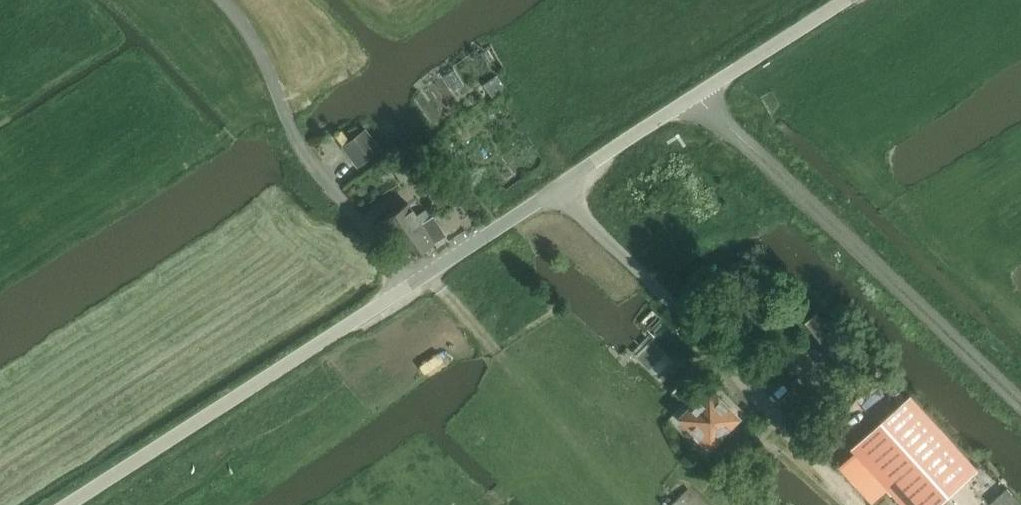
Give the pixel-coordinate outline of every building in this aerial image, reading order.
[(491,93),(506,88),(501,74),(486,79),(491,93)] [(382,148),(367,129),(342,148),(356,167),(382,148)] [(342,130),(334,136),(342,146),(349,140),(342,130)] [(439,172),(423,183),(438,207),(455,196),(439,172)] [(468,201),(463,193),(452,200),(457,208),(468,201)] [(394,241),(421,223),(430,217),(425,210),(416,216),(408,204),(381,221),(394,241)] [(421,223),(394,241),(407,260),(442,237),(436,226),(427,232),(421,223)] [(697,306),(693,301),(688,305),(692,310),(697,306)] [(830,354),(842,344),(816,313),(804,322),(830,354)] [(795,379),(816,364),(804,347),(783,363),(795,379)] [(709,391),(682,418),(695,431),(695,436),(702,443),(707,443),(709,445),(736,418),(709,391)] [(910,396),(850,448),(901,504),(938,504),(976,470),(910,396)] [(988,504),(989,504),(1020,504),(1006,488),(988,504)] [(688,489),(671,504),(702,504),(688,489)]
